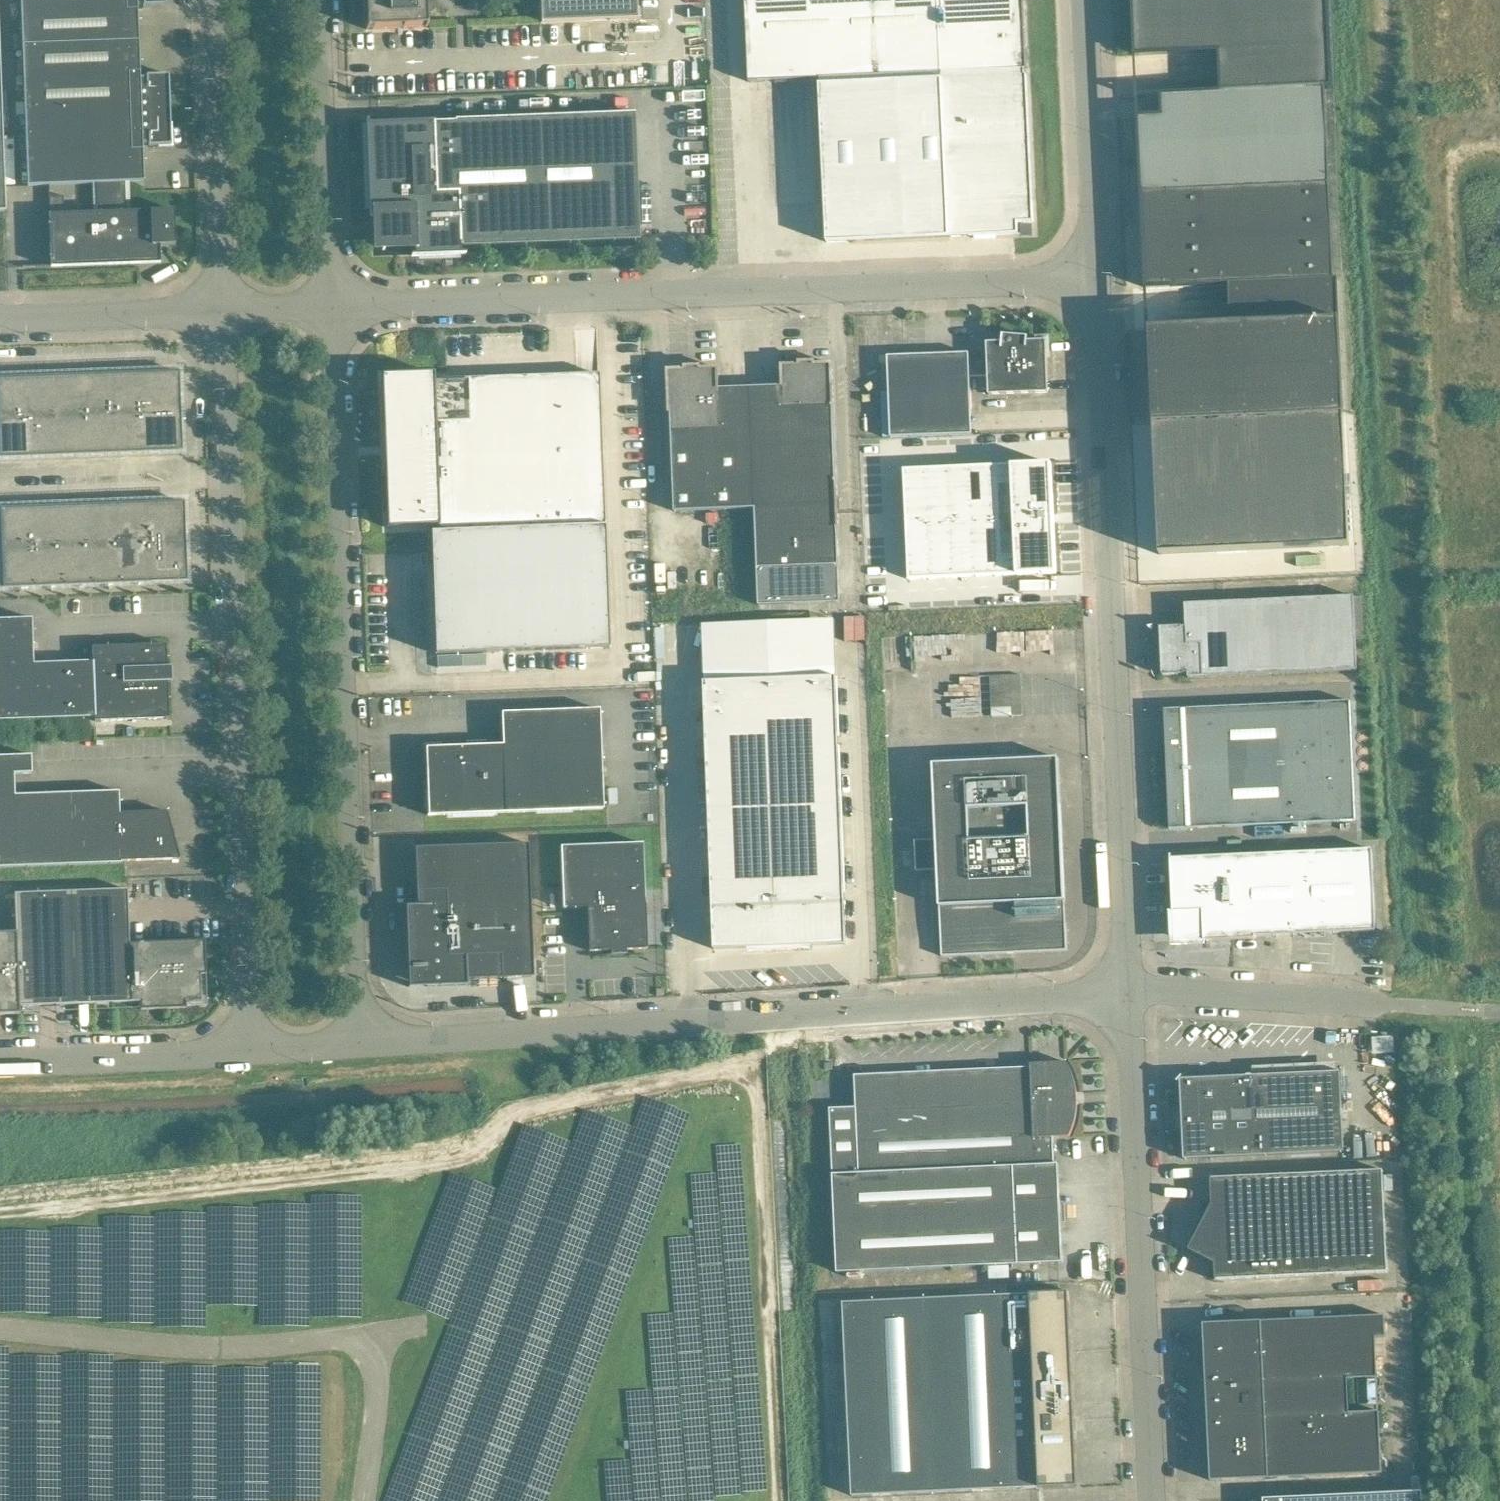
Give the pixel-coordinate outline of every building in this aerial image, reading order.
[(23,46),(139,41),(138,4),(144,4),(144,6),(167,6),(166,0),(21,0),(23,46)] [(367,30),(428,28),(427,0),(366,0),(367,30)] [(637,0),(540,0),(541,23),(638,19),(637,0)] [(750,82),(818,79),(827,231),(1006,222),(1006,215),(1034,214),(1027,70),(1024,0),(746,0),(750,82)] [(1136,56),(1221,52),(1222,93),(1162,96),(1163,116),(1139,117),(1147,288),(1230,285),(1231,325),(1150,329),(1152,372),(1149,372),(1149,377),(1152,377),(1160,555),(1351,546),(1338,279),(1334,279),(1325,88),(1328,87),(1328,89),(1334,89),(1334,82),(1332,82),(1328,0),(1134,0),(1136,56)] [(141,78),(139,41),(23,46),(28,187),(97,184),(125,183),(144,182),(143,145),(149,144),(149,146),(172,146),(169,75),(146,76),(146,78),(141,78)] [(638,238),(633,115),(635,115),(635,114),(455,120),(455,122),(435,123),(435,121),(373,124),(369,124),(368,120),(367,120),(371,218),(372,218),(372,213),(382,213),(383,246),(416,245),(416,254),(412,255),(412,256),(466,254),(466,253),(461,253),(461,244),(636,237),(636,238),(638,238)] [(174,211),(151,211),(126,212),(126,198),(129,198),(128,186),(126,186),(125,183),(97,184),(98,213),(64,215),(63,198),(49,198),(51,266),(23,267),(23,268),(51,267),(140,264),(161,264),(160,246),(176,245),(174,211)] [(1049,392),(1047,340),(1029,341),(1029,337),(1003,334),(1003,342),(988,342),(989,366),(989,376),(990,395),(1049,392)] [(973,434),(971,376),(989,376),(989,366),(970,367),(970,353),(888,356),(891,437),(973,434)] [(784,386),(752,387),(756,507),(755,507),(755,508),(758,568),(759,605),(841,602),(840,565),(838,528),(839,528),(838,505),(838,504),(837,481),(836,481),(834,406),(833,364),(815,364),(815,362),(800,363),(800,365),(783,366),(784,386)] [(686,369),(669,370),(670,412),(671,412),(675,511),(755,508),(755,507),(756,507),(752,387),(751,387),(720,388),(719,368),(701,369),(701,366),(686,367),(686,369)] [(129,374),(113,374),(114,414),(143,413),(142,373),(141,373),(141,371),(129,372),(129,374)] [(179,372),(142,373),(143,413),(181,411),(181,405),(183,405),(182,393),(180,393),(179,372)] [(100,375),(84,375),(85,415),(114,414),(113,374),(112,374),(112,373),(100,373),(100,375)] [(534,377),(434,380),(434,373),(382,375),(384,427),(391,427),(392,445),(389,445),(389,456),(392,456),(393,461),(385,462),(385,476),(390,476),(391,512),(387,512),(387,528),(392,528),(392,526),(438,525),(438,532),(431,532),(436,655),(609,648),(605,526),(601,418),(579,418),(578,386),(535,387),(534,377)] [(71,376),(55,377),(56,416),(85,415),(84,375),(83,376),(83,374),(71,374),(71,376)] [(42,377),(26,378),(27,417),(56,416),(55,377),(54,377),(54,375),(42,375),(42,377)] [(0,379),(0,418),(27,417),(26,378),(25,378),(25,376),(13,376),(13,378),(0,379)] [(181,411),(143,413),(145,452),(182,451),(182,430),(183,430),(183,418),(181,418),(181,411)] [(145,452),(143,413),(114,414),(116,454),(145,452)] [(116,454),(114,414),(85,415),(87,455),(116,454)] [(87,455),(85,415),(56,416),(58,456),(87,455)] [(58,456),(56,416),(27,417),(29,457),(58,456)] [(27,417),(0,418),(0,458),(29,457),(27,417)] [(973,428),(973,441),(1027,441),(1027,427),(973,428)] [(1051,463),(904,468),(909,579),(1055,573),(1051,463)] [(184,502),(147,504),(148,543),(186,542),(185,535),(187,535),(187,523),(185,523),(184,502)] [(148,543),(147,504),(118,505),(119,544),(148,543)] [(119,544),(118,505),(89,506),(90,545),(119,544)] [(90,545),(89,506),(60,507),(61,546),(90,545)] [(61,546),(60,507),(31,508),(32,547),(61,546)] [(32,547),(31,508),(1,509),(3,548),(32,547)] [(186,542),(148,543),(149,583),(187,581),(186,560),(188,560),(188,548),(186,549),(186,542)] [(148,543),(119,544),(120,584),(137,583),(137,586),(149,585),(148,583),(149,583),(148,543)] [(119,544),(90,545),(91,585),(108,584),(108,587),(119,586),(119,584),(120,584),(119,544)] [(90,545),(61,546),(62,586),(79,585),(79,588),(90,587),(90,585),(91,585),(90,545)] [(61,546),(32,547),(33,587),(50,587),(50,589),(61,589),(61,586),(62,586),(61,546)] [(32,547),(3,548),(4,588),(21,588),(21,590),(32,590),(32,587),(33,587),(32,547)] [(1161,627),(1163,675),(1185,674),(1185,673),(1189,673),(1189,678),(1358,670),(1355,596),(1186,604),(1187,627),(1183,627),(1183,626),(1161,627)] [(169,719),(167,682),(172,682),(172,667),(167,667),(166,645),(92,648),(93,662),(34,664),(32,619),(0,620),(0,721),(95,718),(95,722),(169,719)] [(1021,624),(891,630),(902,880),(939,878),(940,907),(943,956),(1068,950),(1067,922),(1060,923),(1060,916),(1060,909),(1062,909),(1062,908),(1060,908),(1059,901),(1066,901),(1059,758),(1027,759),(1021,624)] [(486,654),(438,656),(438,668),(486,666),(486,654)] [(715,950),(847,945),(837,677),(705,682),(715,950)] [(1351,701),(1165,709),(1167,769),(1170,829),(1356,821),(1354,761),(1351,701)] [(503,745),(426,748),(428,816),(603,809),(600,709),(501,713),(503,745)] [(180,859),(167,812),(120,813),(119,792),(15,795),(14,774),(32,774),(32,755),(0,756),(0,868),(122,863),(122,861),(180,859)] [(626,950),(628,950),(647,949),(643,843),(561,847),(563,909),(588,908),(590,952),(611,951),(611,955),(626,954),(626,950)] [(467,980),(534,977),(529,844),(415,848),(417,905),(406,906),(408,958),(414,957),(415,965),(412,965),(412,969),(415,969),(415,982),(427,981),(427,987),(468,985),(467,980)] [(1178,931),(1185,938),(1205,937),(1205,941),(1257,938),(1257,936),(1376,931),(1373,849),(1173,858),(1173,855),(1171,855),(1174,912),(1177,912),(1178,931)] [(16,933),(19,1007),(75,1005),(96,1004),(132,1003),(130,943),(128,890),(90,891),(71,892),(14,894),(16,933)] [(16,933),(0,934),(0,1015),(19,1015),(19,1007),(16,933)] [(130,943),(132,1003),(140,1002),(141,1010),(186,1008),(186,1002),(202,1002),(201,975),(207,974),(205,940),(130,943)] [(1364,1030),(1365,1053),(1386,1051),(1384,1029),(1364,1030)] [(1054,1137),(1071,1136),(1072,1133),(1074,1128),(1075,1124),(1076,1120),(1077,1115),(1078,1111),(1078,1107),(1078,1102),(1078,1095),(1077,1091),(1077,1088),(1076,1085),(1075,1081),(1074,1077),(1072,1072),(1069,1066),(1067,1062),(1031,1064),(1031,1067),(855,1075),(857,1107),(830,1108),(838,1272),(1064,1262),(1059,1163),(1055,1163),(1054,1137)] [(1185,1159),(1345,1152),(1341,1072),(1181,1079),(1185,1159)] [(1388,1272),(1383,1170),(1213,1178),(1213,1177),(1212,1177),(1213,1204),(1189,1249),(1215,1263),(1216,1281),(1218,1281),(1218,1280),(1388,1272)] [(852,1496),(1079,1486),(1070,1292),(843,1302),(852,1496)] [(1350,1412),(1349,1378),(1378,1377),(1376,1337),(1386,1337),(1385,1315),(1204,1323),(1211,1481),(1382,1473),(1380,1411),(1350,1412)] [(1423,1491),(1265,1499),(1265,1500),(1424,1500),(1423,1491)]
